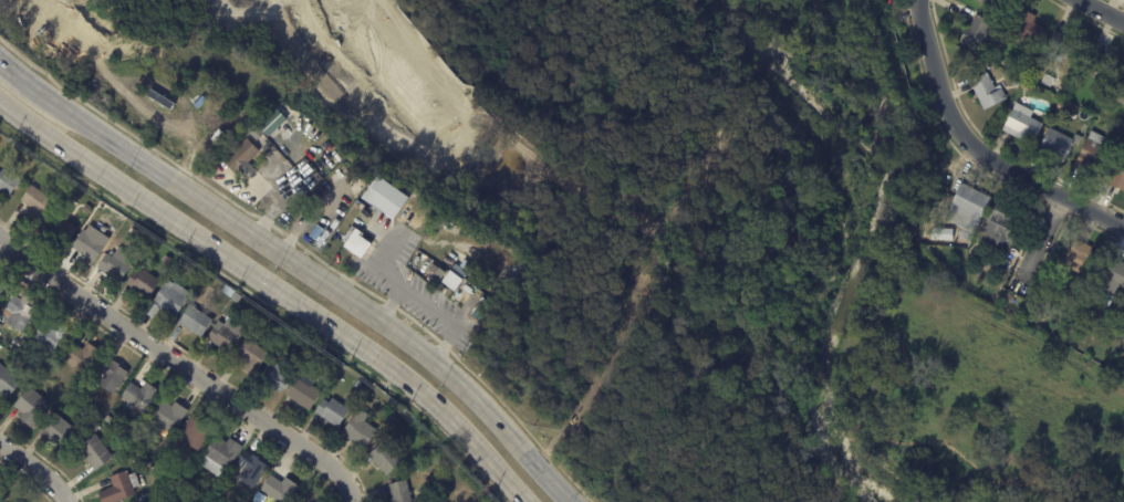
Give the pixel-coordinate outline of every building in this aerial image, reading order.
[(986,10),(974,0),(994,0),(986,10)] [(1028,14),(1037,19),(1033,24),(1044,30),(1035,49),(1007,35),(1019,10),(1028,14)] [(978,18),(995,25),(980,55),(960,44),(968,29),(970,30),(976,17),(978,18)] [(1069,36),(1085,44),(1075,65),(1047,52),(1055,33),(1068,39),(1069,36)] [(1106,55),(1122,64),(1111,85),(1083,70),(1092,52),(1104,59),(1106,55)] [(1116,86),(1123,90),(1123,68),(1116,86)] [(991,83),(997,94),(1002,91),(1008,101),(985,113),(970,84),(988,75),(991,83)] [(1112,101),(1123,77),(1123,107),(1112,101)] [(1024,93),(1021,91),(1023,85),(1031,88),(1029,95),(1024,93)] [(1034,114),(1031,121),(1043,127),(1033,148),(1028,146),(1002,133),(1017,105),(1034,114)] [(279,114),(287,123),(268,140),(258,129),(277,112),(279,114)] [(1052,159),(1039,153),(1050,130),(1076,144),(1065,166),(1052,159)] [(1082,175),(1074,171),(1092,134),(1106,140),(1103,148),(1112,153),(1103,171),(1097,169),(1096,172),(1091,170),(1087,177),(1082,175)] [(252,146),(260,154),(236,177),(223,163),(248,140),(252,146)] [(1110,187),(1123,159),(1123,194),(1118,191),(1118,192),(1110,187)] [(7,199),(0,194),(0,171),(2,168),(20,180),(7,199)] [(404,196),(388,218),(372,207),(383,190),(381,188),(384,182),(404,196)] [(28,205),(20,199),(31,184),(54,201),(40,221),(27,212),(31,207),(28,205)] [(976,191),(992,199),(975,234),(946,220),(953,207),(951,206),(962,185),(976,191)] [(1007,207),(1011,209),(1008,216),(1023,223),(1008,254),(1001,251),(999,254),(989,250),(991,245),(978,239),(990,215),(991,215),(997,202),(1007,207)] [(102,215),(98,220),(93,216),(96,210),(102,215)] [(63,218),(76,229),(64,245),(42,229),(54,211),(63,218)] [(361,233),(364,236),(362,238),(372,244),(362,260),(343,247),(345,244),(342,242),(352,227),(361,233)] [(85,255),(71,247),(82,229),(94,237),(95,236),(100,239),(98,240),(105,243),(94,261),(85,255)] [(1087,245),(1093,249),(1092,252),(1100,257),(1089,279),(1062,266),(1075,240),(1087,245)] [(132,263),(118,282),(96,266),(106,252),(112,255),(118,245),(132,254),(127,261),(132,263)] [(461,257),(477,266),(473,272),(479,275),(457,306),(441,296),(448,287),(441,283),(449,272),(439,265),(450,249),(461,257)] [(167,266),(160,263),(165,255),(171,259),(167,266)] [(1123,263),(1123,264),(1123,290),(1118,287),(1115,294),(1097,285),(1113,258),(1123,263)] [(178,262),(183,265),(177,272),(173,269),(178,262)] [(159,282),(147,300),(124,284),(134,271),(139,274),(143,270),(159,282)] [(9,286),(0,299),(0,280),(9,286)] [(169,312),(168,314),(160,308),(154,318),(146,312),(153,302),(154,302),(168,280),(175,284),(175,282),(190,293),(187,297),(188,299),(176,317),(169,312)] [(238,303),(231,299),(235,292),(242,296),(238,303)] [(1100,302),(1104,293),(1114,297),(1110,307),(1100,302)] [(23,295),(33,302),(30,306),(42,314),(35,324),(29,321),(21,332),(4,321),(6,320),(0,315),(4,308),(13,294),(20,299),(23,294),(23,295)] [(201,337),(177,322),(189,304),(202,312),(206,314),(212,318),(201,337)] [(1111,310),(1120,315),(1115,323),(1106,317),(1111,310)] [(214,343),(206,338),(216,323),(221,327),(228,317),(246,328),(230,354),(214,343)] [(54,326),(56,323),(70,331),(62,345),(58,342),(51,354),(29,341),(42,320),(54,326)] [(254,331),(260,335),(256,341),(250,336),(254,331)] [(243,359),(236,354),(246,338),(253,343),(254,343),(259,346),(269,354),(254,376),(241,367),(246,360),(243,359)] [(84,374),(60,358),(71,342),(82,348),(86,342),(98,349),(84,374)] [(308,358),(312,352),(320,357),(315,364),(308,358)] [(10,353),(32,368),(27,375),(4,359),(10,353)] [(107,357),(112,360),(113,360),(128,370),(113,394),(97,383),(103,375),(96,369),(105,356),(107,357)] [(281,393),(275,389),(274,391),(267,387),(269,384),(258,377),(268,363),(272,366),(274,362),(278,364),(281,360),(295,370),(281,393)] [(8,397),(0,391),(0,364),(21,381),(8,397)] [(311,410),(287,395),(304,367),(318,376),(312,386),(322,393),(311,410)] [(32,377),(40,368),(48,375),(41,384),(32,377)] [(131,381),(140,388),(146,381),(158,390),(143,412),(132,406),(129,408),(125,405),(126,402),(119,398),(131,381)] [(23,421),(18,417),(22,412),(13,406),(28,387),(50,402),(32,427),(23,421)] [(331,422),(314,411),(323,398),(329,402),(332,397),(350,409),(337,427),(331,422)] [(179,404),(188,409),(178,425),(175,422),(168,432),(147,418),(160,399),(170,406),(175,400),(179,404)] [(82,407),(93,414),(90,418),(80,411),(82,407)] [(347,439),(347,438),(348,436),(343,431),(358,410),(366,416),(364,419),(377,430),(364,448),(358,443),(356,446),(347,439)] [(49,439),(39,430),(53,411),(74,428),(59,447),(49,439)] [(196,416),(215,428),(209,437),(208,437),(199,451),(183,440),(187,433),(180,430),(191,414),(196,416)] [(102,446),(112,459),(94,472),(75,448),(93,433),(102,446)] [(230,438),(242,446),(232,461),(229,459),(218,477),(199,464),(200,464),(198,462),(216,436),(226,442),(229,437),(230,438)] [(382,469),(368,454),(378,445),(384,449),(388,445),(403,460),(387,474),(382,469)] [(248,451),(252,454),(253,454),(259,458),(258,459),(269,466),(253,489),(238,478),(239,474),(232,470),(246,450),(248,451)] [(135,493),(114,501),(102,501),(97,492),(113,487),(108,477),(126,470),(128,475),(134,473),(137,481),(138,485),(133,488),(135,493)] [(292,492),(285,501),(278,501),(260,490),(270,474),(281,482),(285,477),(288,478),(299,485),(293,492),(292,492)] [(410,494),(412,501),(389,501),(388,499),(392,498),(391,494),(388,483),(406,479),(409,492),(412,492),(412,494),(410,494)] [(212,492),(209,498),(202,493),(206,489),(212,492)] [(267,496),(262,501),(255,501),(252,500),(258,491),(267,496)]
